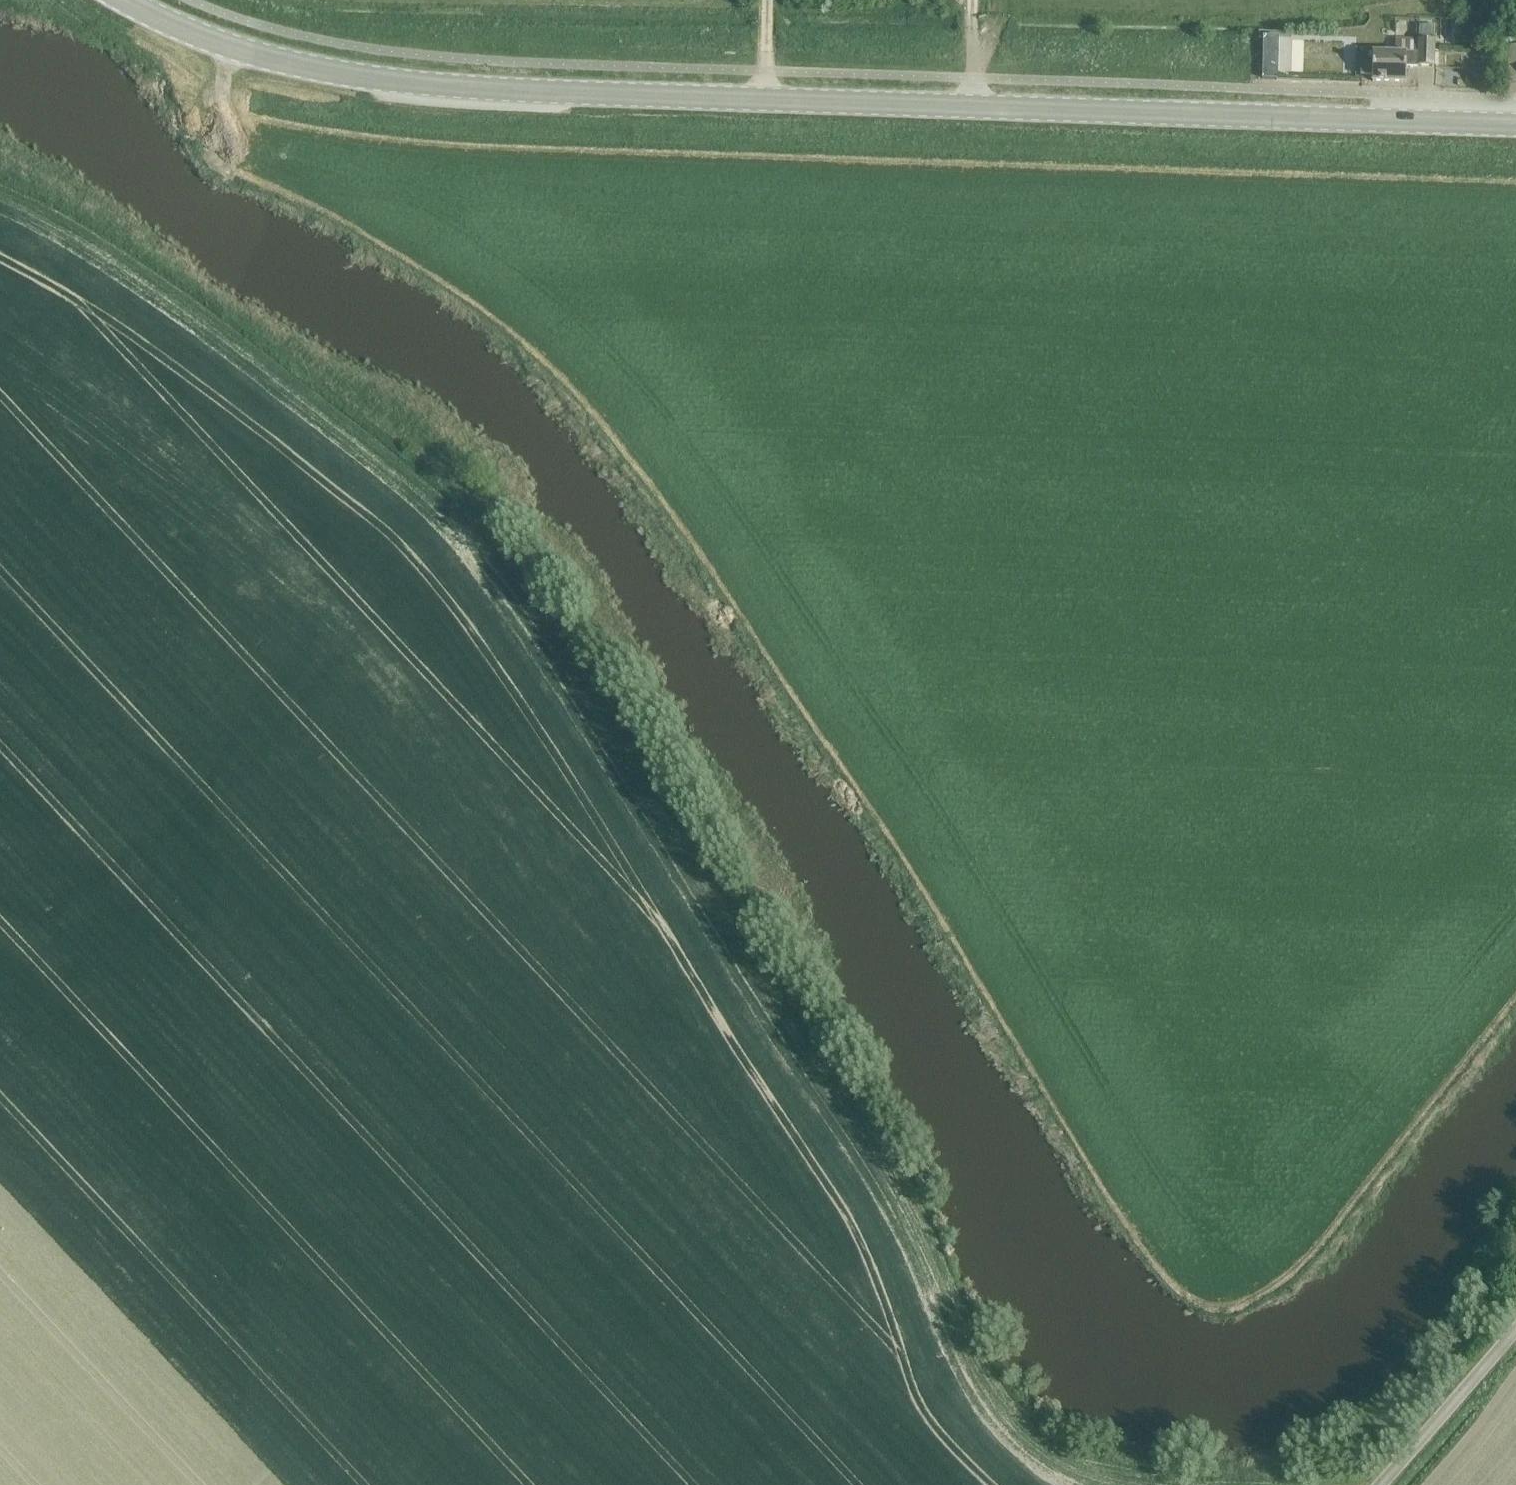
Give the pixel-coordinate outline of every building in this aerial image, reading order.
[(1490,36),(1490,22),(1465,22),(1465,36),(1490,36)] [(1434,67),(1435,41),(1435,27),(1419,26),(1418,55),(1406,55),(1362,54),(1361,76),(1373,76),(1372,83),(1406,83),(1406,67),(1434,67)] [(1504,83),(1515,83),(1515,47),(1510,47),(1504,83)] [(1262,65),(1262,76),(1262,79),(1277,80),(1277,76),(1278,66),(1262,65)]
